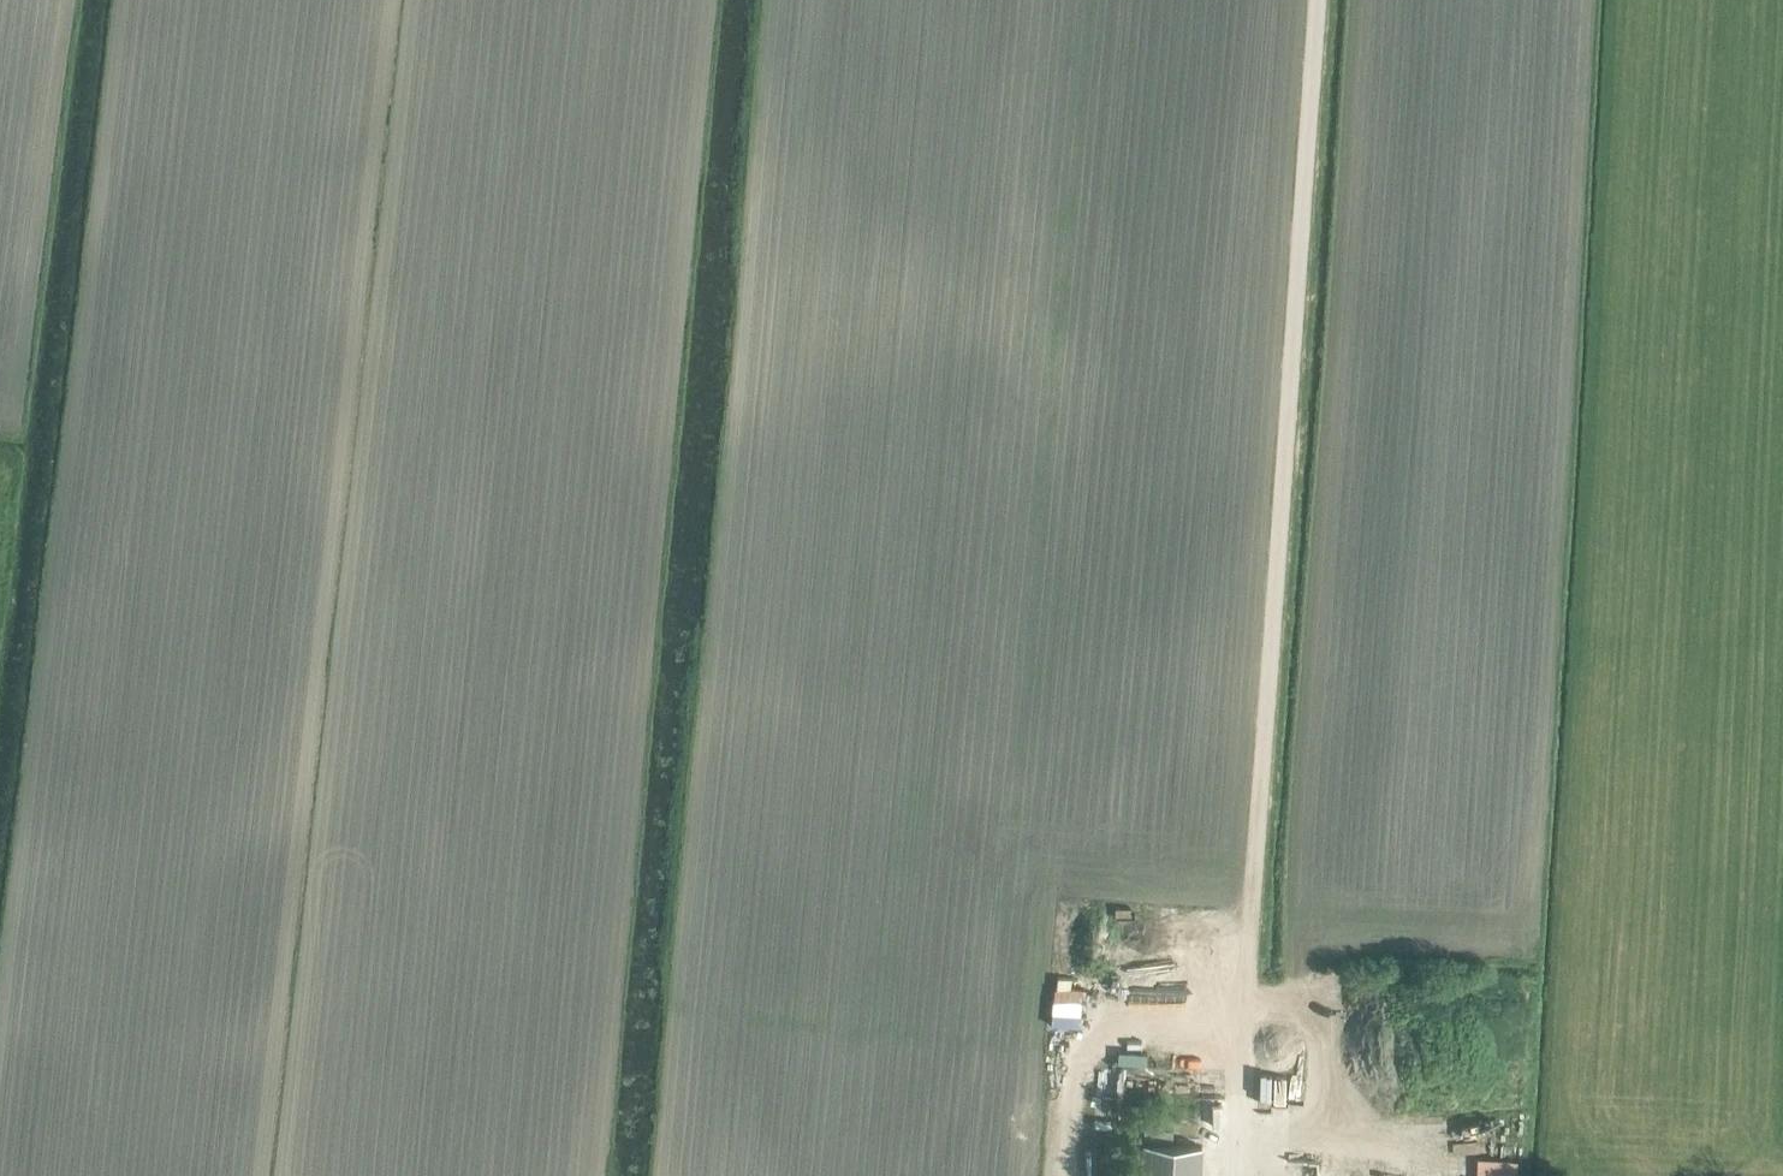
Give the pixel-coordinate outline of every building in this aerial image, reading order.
[(1506,1139),(1527,1141),(1528,1129),(1507,1127),(1506,1139)] [(1208,1137),(1147,1135),(1145,1175),(1207,1175),(1208,1137)] [(1120,1139),(1087,1138),(1085,1175),(1119,1175),(1120,1139)] [(1487,1175),(1527,1175),(1528,1146),(1488,1144),(1487,1175)]
